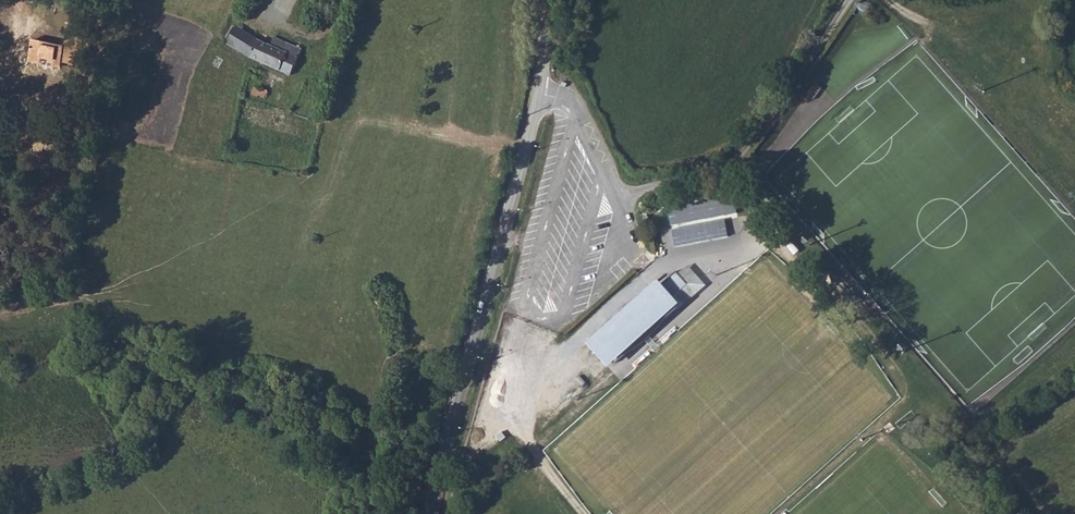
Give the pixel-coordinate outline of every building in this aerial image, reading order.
[(36,58),(50,61),(50,65),(58,67),(67,24),(51,21),(46,43),(30,40),(26,60),(35,62),(36,58)] [(265,42),(238,33),(231,51),(291,74),(300,47),(282,41),(282,43),(267,38),(265,42)] [(34,66),(49,69),(50,65),(50,61),(36,58),(35,62),(34,66)] [(254,83),(251,91),(260,93),(266,92),(268,92),(268,89),(267,86),(261,86),(254,83)] [(669,201),(647,218),(655,227),(676,210),(669,201)] [(653,278),(581,340),(600,364),(667,306),(661,299),(679,283),(668,270),(655,281),(653,278)] [(623,357),(611,367),(622,379),(634,369),(623,357)]
